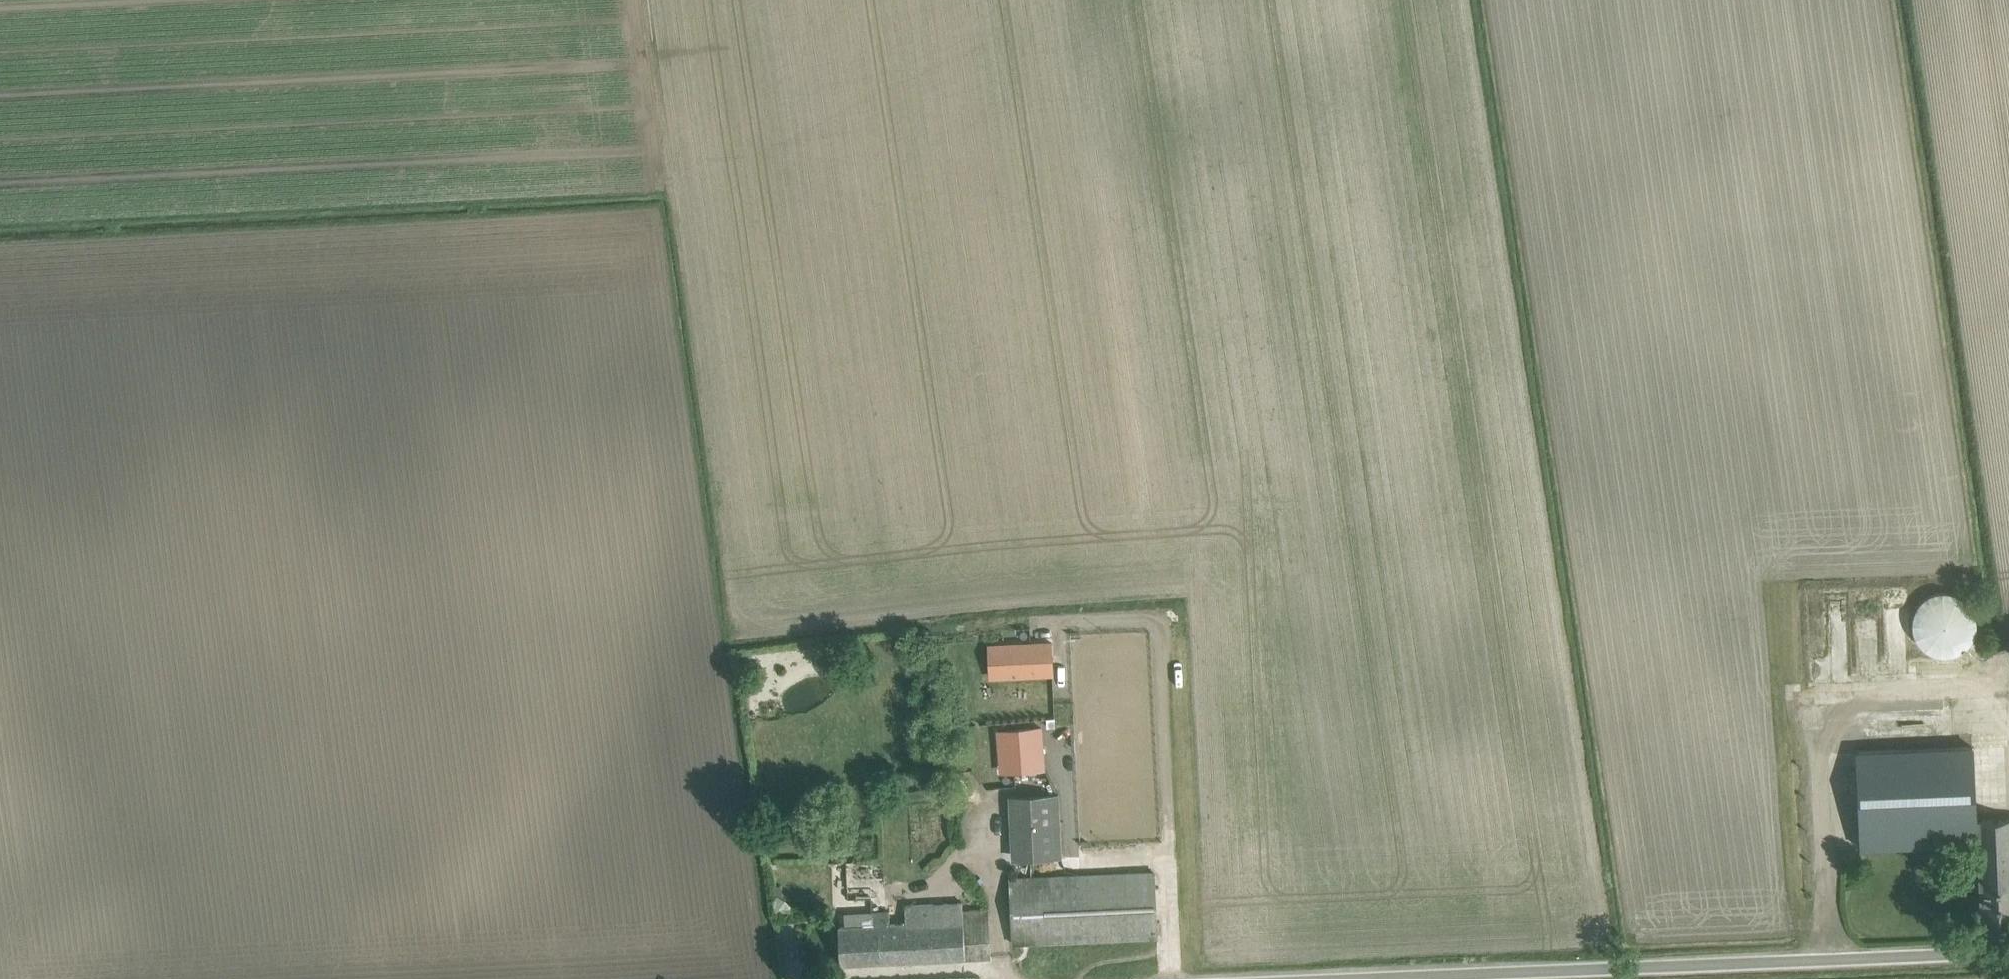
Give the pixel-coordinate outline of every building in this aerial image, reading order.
[(1976,637),(1977,631),(1976,625),(1975,619),(1972,613),(1968,608),(1964,604),(1959,601),(1953,599),(1947,598),(1940,598),(1934,599),(1929,601),(1924,605),(1919,609),(1916,614),(1913,620),(1912,626),(1912,632),(1913,638),(1915,644),(1918,649),(1922,654),(1927,658),(1932,660),(1938,662),(1945,662),(1951,662),(1957,660),(1962,657),(1967,653),(1971,648),(1974,643),(1976,637)] [(1005,676),(1053,674),(1052,642),(1004,644),(1005,676)] [(1043,726),(1010,728),(1013,771),(1046,769),(1043,726)] [(1859,753),(1863,846),(1979,841),(1982,920),(1980,920),(1980,922),(2008,920),(2008,818),(1978,820),(1975,748),(1859,753)] [(931,772),(923,773),(925,784),(933,783),(931,772)] [(1011,859),(1062,858),(1060,794),(1009,796),(1011,859)] [(1013,943),(1147,937),(1157,937),(1154,872),(1010,879),(1013,943)] [(873,924),(840,926),(841,944),(842,964),(909,960),(991,956),(990,936),(988,908),(963,909),(963,901),(905,904),(906,922),(890,923),(890,911),(873,912),(873,924)]
